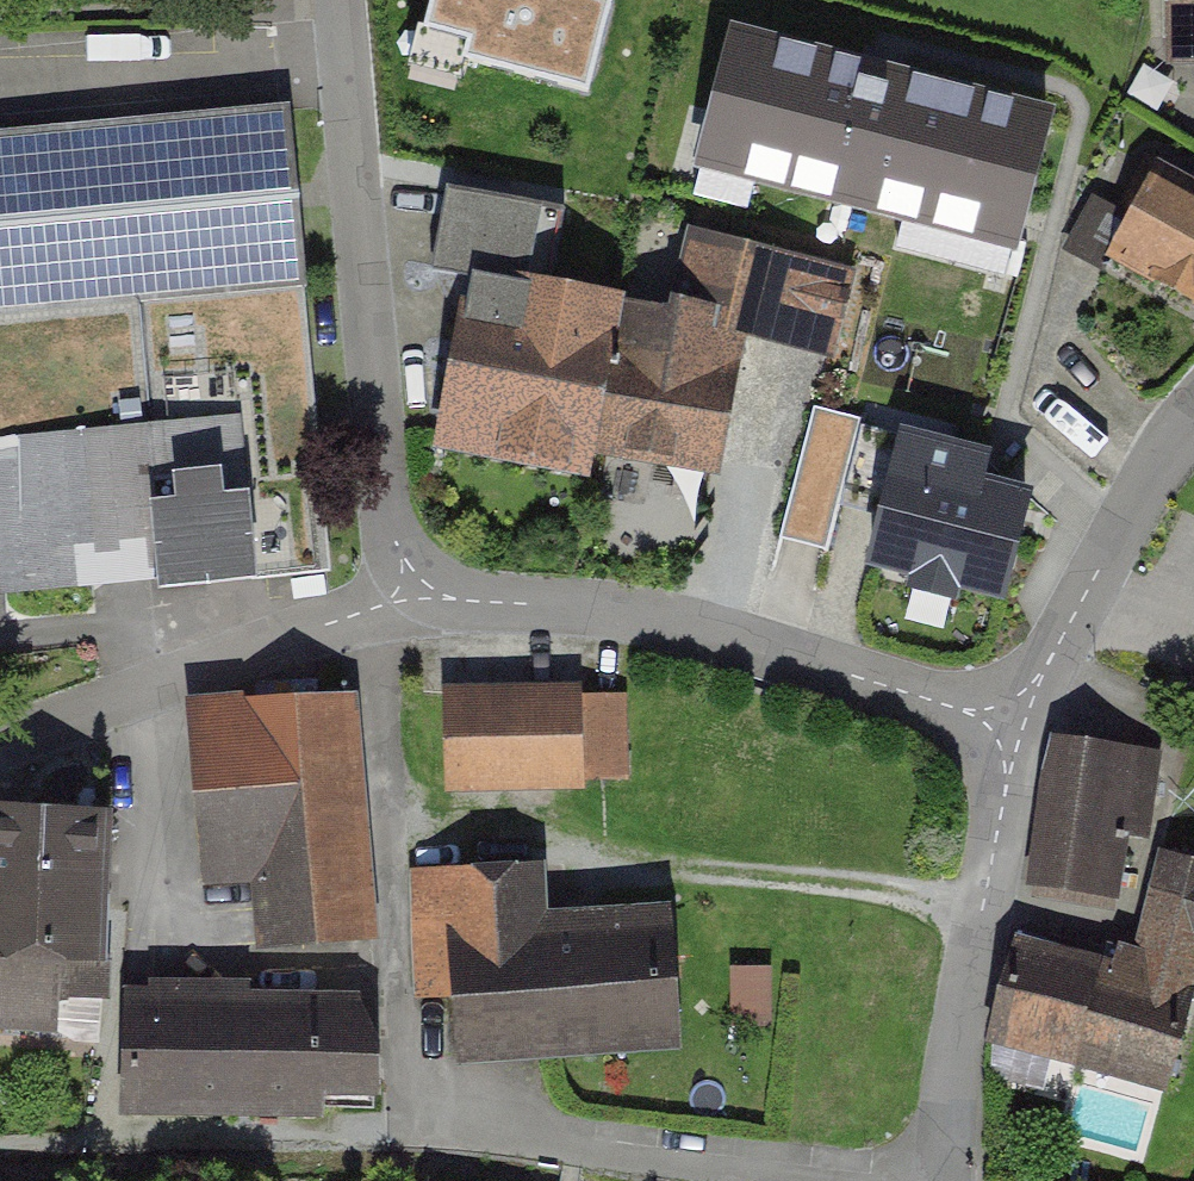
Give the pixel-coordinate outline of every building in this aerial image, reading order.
[(428,27),(465,37),(459,57),(589,94),(613,8),(585,0),(436,0),(428,27)] [(1054,91),(732,6),(693,152),(1016,237),(1054,91)] [(0,117),(0,322),(302,291),(281,88),(0,117)] [(459,144),(436,253),(536,274),(552,197),(520,191),(526,159),(459,144)] [(1147,161),(1095,253),(1193,309),(1193,188),(1147,161)] [(579,463),(606,312),(466,288),(439,438),(579,463)] [(302,291),(0,322),(0,589),(1,589),(4,616),(97,606),(94,569),(159,562),(161,581),(260,571),(330,564),(302,291)] [(753,338),(606,312),(579,463),(727,489),(753,338)] [(891,473),(861,587),(1001,624),(1031,510),(891,473)] [(379,937),(364,671),(224,679),(239,945),(379,937)] [(620,690),(446,691),(446,790),(620,789),(620,690)] [(1151,750),(1054,735),(1029,888),(1127,903),(1151,750)] [(120,796),(43,794),(39,967),(116,968),(120,796)] [(1163,834),(1126,968),(1193,987),(1193,843),(1163,834)] [(0,880),(0,1020),(35,1020),(38,881),(0,880)] [(690,906),(448,927),(458,1038),(700,1017),(690,906)] [(1192,993),(1024,947),(993,1058),(1161,1105),(1192,993)] [(383,992),(128,994),(129,1112),(384,1109),(383,992)]
